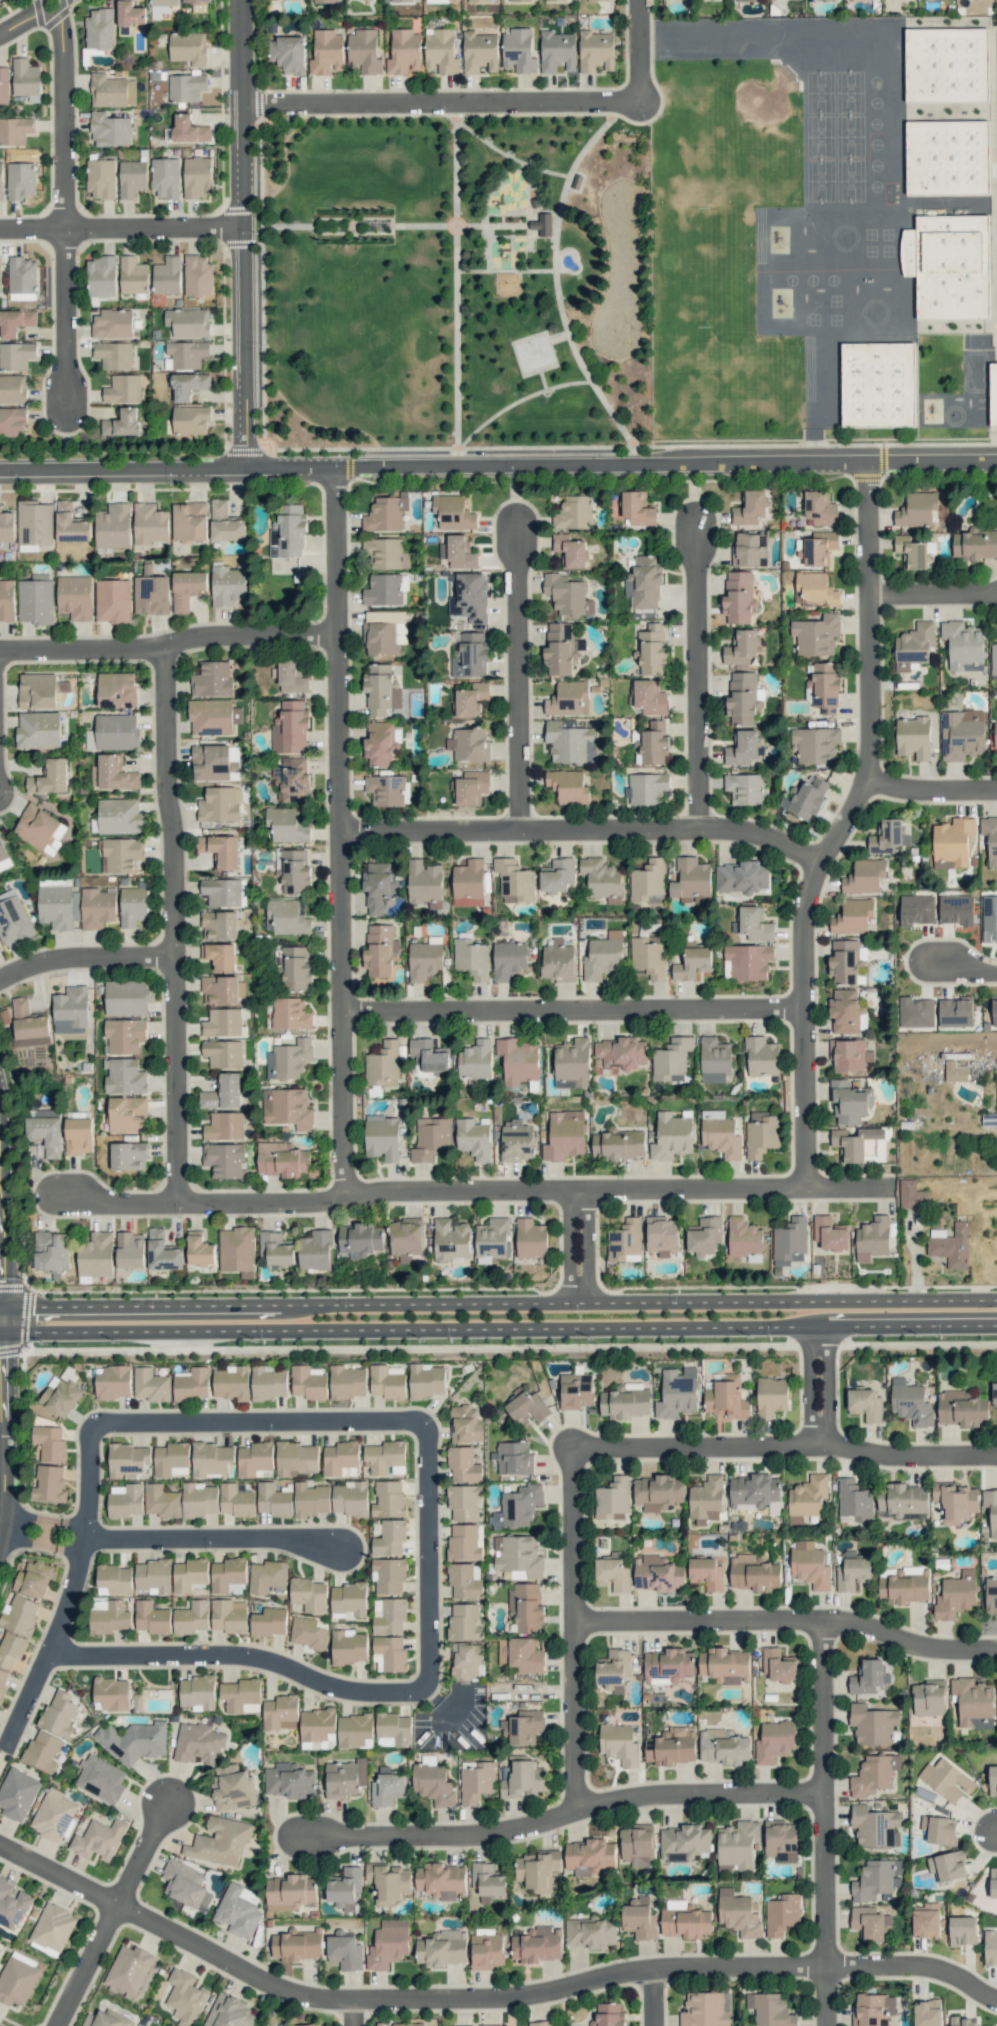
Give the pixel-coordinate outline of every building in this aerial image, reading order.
[(146,25),(146,7),(133,7),(133,0),(118,0),(118,25),(146,25)] [(151,19),(160,19),(160,14),(169,13),(169,6),(178,6),(178,0),(151,0),(151,19)] [(114,48),(113,8),(91,9),(91,16),(85,16),(86,48),(114,48)] [(454,58),(453,28),(425,29),(425,70),(437,70),(437,74),(459,74),(459,58),(454,58)] [(502,30),(502,69),(514,69),(514,73),(537,72),(536,57),(531,57),(531,29),(502,30)] [(906,29),(906,102),(989,102),(987,29),(906,29)] [(343,34),(335,34),(335,30),(314,30),(314,59),(309,59),(309,74),(332,75),(332,70),(343,71),(343,34)] [(409,74),(409,70),(420,70),(420,30),(392,30),(391,59),(386,59),(386,74),(409,74)] [(498,72),(497,34),(475,35),(474,30),(463,31),(464,74),(479,74),(479,67),(487,66),(487,72),(498,72)] [(575,71),(574,33),(552,34),(552,30),(540,30),(541,73),(557,73),(556,64),(565,64),(565,71),(575,71)] [(348,64),(361,64),(361,75),(382,75),(382,59),(376,59),(376,31),(348,31),(348,64)] [(579,73),(595,73),(595,64),(604,64),(604,71),(614,71),(614,32),(580,32),(579,73)] [(206,33),(170,33),(169,60),(191,60),(191,66),(206,67),(206,33)] [(269,38),(269,63),(283,63),(284,75),(305,75),(305,37),(269,38)] [(28,58),(13,57),(13,95),(40,95),(40,66),(28,66),(28,58)] [(8,104),(8,68),(0,69),(0,104),(8,104)] [(91,106),(135,105),(135,79),(106,79),(106,72),(91,72),(91,106)] [(206,74),(168,75),(169,102),(198,101),(198,90),(207,89),(206,74)] [(106,117),(107,110),(92,110),(91,145),(131,145),(131,118),(106,117)] [(174,141),(211,141),(211,125),(191,126),(191,113),(173,113),(174,141)] [(26,145),(25,133),(35,133),(35,117),(0,118),(0,145),(26,145)] [(907,194),(989,194),(989,121),(907,121),(907,194)] [(183,158),(184,198),(211,198),(210,157),(183,158)] [(179,158),(151,159),(151,190),(157,190),(157,198),(179,198),(179,158)] [(115,160),(87,159),(87,192),(93,192),(92,199),(115,199),(115,160)] [(119,161),(120,199),(135,199),(135,190),(147,190),(147,161),(119,161)] [(35,198),(35,162),(7,163),(8,198),(35,198)] [(571,187),(578,190),(583,176),(576,173),(571,187)] [(531,200),(533,208),(539,206),(537,198),(531,200)] [(530,221),(530,229),(539,229),(539,236),(551,236),(551,213),(539,213),(539,221),(530,221)] [(916,319),(989,318),(988,215),(916,216),(916,230),(903,230),(901,245),(900,254),(901,264),(904,276),(916,276),(916,319)] [(148,264),(135,264),(135,255),(120,255),(120,293),(147,293),(148,264)] [(180,293),(180,255),(164,255),(164,264),(153,264),(153,293),(180,293)] [(185,296),(213,295),(213,263),(207,263),(207,255),(184,255),(185,296)] [(9,293),(37,293),(36,260),(24,260),(24,256),(8,256),(9,293)] [(87,257),(88,297),(116,296),(115,257),(87,257)] [(132,309),(100,310),(100,315),(92,315),(92,338),(132,338),(132,309)] [(209,309),(164,309),(164,326),(173,326),(172,337),(209,337),(209,309)] [(17,326),(37,326),(36,310),(0,311),(0,339),(17,338),(17,326)] [(200,369),(201,357),(209,357),(209,342),(166,341),(166,358),(165,358),(165,369),(200,369)] [(131,343),(93,342),(93,357),(102,357),(101,369),(130,370),(131,343)] [(0,343),(0,370),(27,371),(27,358),(36,358),(37,343),(0,343)] [(842,344),(842,426),(914,426),(913,344),(842,344)] [(991,426),(996,426),(996,364),(989,364),(991,426)] [(191,402),(190,390),(210,389),(210,373),(173,374),(173,402),(191,402)] [(102,402),(140,403),(141,375),(112,374),(111,387),(103,387),(102,402)] [(26,403),(26,375),(0,376),(0,403),(26,403)] [(138,434),(138,406),(120,406),(120,419),(101,420),(101,435),(138,434)] [(173,433),(208,434),(209,407),(173,406),(173,433)] [(0,407),(0,435),(26,435),(26,408),(0,407)] [(758,525),(758,517),(765,517),(766,490),(745,490),(744,507),(732,507),(732,524),(758,525)] [(646,491),(622,491),(622,518),(629,518),(629,525),(656,525),(656,507),(646,507),(646,491)] [(805,517),(813,518),(813,525),(838,525),(838,503),(829,503),(829,491),(805,491),(805,517)] [(938,509),(938,492),(906,492),(906,508),(894,508),(894,526),(932,525),(932,510),(938,509)] [(439,529),(477,529),(477,511),(464,511),(464,496),(433,495),(432,515),(439,515),(439,529)] [(590,496),(562,496),(562,514),(552,514),(552,529),(591,529),(590,496)] [(362,531),(402,530),(402,510),(409,510),(408,497),(371,497),(372,515),(362,515),(362,531)] [(246,540),(246,518),(227,519),(227,499),(211,499),(211,540),(246,540)] [(18,545),(52,545),(52,504),(38,504),(38,500),(18,501),(18,545)] [(57,542),(91,541),(91,521),(73,521),(72,500),(56,500),(57,542)] [(172,503),(173,541),(208,540),(207,502),(172,503)] [(130,547),(129,503),(108,503),(108,511),(95,511),(96,548),(130,547)] [(169,511),(155,511),(156,503),(134,503),(134,544),(151,545),(151,541),(168,541),(169,511)] [(1,512),(1,504),(0,504),(0,544),(14,544),(14,512),(1,512)] [(270,557),(303,557),(303,532),(307,532),(306,514),(302,514),(302,504),(278,505),(279,521),(269,521),(270,557)] [(953,559),(996,558),(996,529),(969,530),(969,532),(952,533),(953,559)] [(804,538),(804,566),(829,566),(829,549),(838,549),(838,531),(812,532),(812,538),(804,538)] [(586,568),(586,540),(570,541),(569,533),(553,533),(553,552),(566,551),(566,568),(586,568)] [(766,533),(733,534),(734,567),(767,566),(766,533)] [(439,543),(439,558),(449,558),(449,568),(477,568),(478,553),(468,553),(469,535),(447,534),(447,543),(439,543)] [(911,542),(911,534),(894,535),(894,553),(903,553),(903,569),(929,569),(929,555),(935,555),(935,541),(911,542)] [(403,538),(362,539),(362,553),(371,553),(371,569),(409,568),(409,552),(403,553),(403,538)] [(633,556),(634,572),(625,572),(625,597),(631,597),(631,609),(659,608),(658,585),(663,585),(662,564),(658,564),(658,555),(633,556)] [(212,606),(233,607),(234,598),(246,599),(246,567),(212,567),(212,606)] [(727,624),(750,624),(750,613),(754,613),(754,571),(726,572),(727,596),(722,596),(722,616),(727,615),(727,624)] [(207,572),(173,572),(174,614),(189,614),(189,596),(208,595),(207,572)] [(827,573),(795,572),(795,605),(840,606),(840,589),(827,588),(827,573)] [(487,623),(486,573),(456,573),(456,602),(448,602),(449,615),(468,615),(468,624),(487,623)] [(585,581),(568,581),(568,573),(543,573),(543,594),(555,594),(555,614),(594,614),(594,600),(585,600),(585,581)] [(402,574),(370,574),(370,589),(362,589),(363,605),(402,604),(402,574)] [(57,613),(70,614),(70,621),(91,621),(92,576),(58,576),(57,613)] [(134,576),(134,614),(169,614),(170,577),(134,576)] [(96,622),(130,622),(130,579),(95,580),(96,622)] [(53,580),(18,580),(19,621),(32,621),(32,625),(53,625),(53,580)] [(14,621),(15,582),(0,582),(0,621),(14,621)] [(364,612),(365,655),(400,654),(400,644),(406,643),(406,611),(364,612)] [(823,620),(790,621),(790,636),(796,636),(797,655),(838,655),(838,613),(822,613),(823,620)] [(896,672),(910,672),(910,663),(929,662),(928,650),(934,650),(934,620),(915,621),(916,632),(895,633),(896,672)] [(949,639),(949,671),(983,671),(983,627),(963,627),(963,621),(941,621),(941,639),(949,639)] [(575,675),(575,639),(572,639),(572,622),(547,623),(548,647),(543,647),(544,666),(548,666),(548,675),(575,675)] [(639,675),(664,675),(665,622),(647,622),(647,631),(640,631),(639,675)] [(722,646),(723,664),(749,663),(749,656),(757,656),(757,629),(732,630),(733,646),(722,646)] [(484,632),(460,632),(460,655),(451,655),(451,677),(487,676),(487,641),(484,641),(484,632)] [(308,677),(300,677),(300,660),(279,660),(279,692),(308,692),(308,677)] [(191,696),(231,695),(231,661),(201,661),(201,674),(191,674),(191,696)] [(835,663),(812,663),(812,679),(806,679),(806,706),(821,706),(821,715),(839,715),(839,679),(835,679),(835,663)] [(384,717),(385,708),(400,708),(401,680),(392,680),(392,664),(368,664),(368,673),(364,673),(363,693),(367,693),(367,716),(384,717)] [(98,673),(99,708),(136,707),(135,672),(98,673)] [(756,672),(730,672),(731,696),(726,696),(727,716),(731,716),(732,725),(753,725),(753,714),(757,713),(756,672)] [(56,673),(19,674),(19,708),(56,708),(56,673)] [(635,705),(642,705),(642,715),(667,714),(667,692),(658,692),(658,679),(634,680),(635,705)] [(544,697),(545,715),(589,714),(588,680),(557,681),(557,697),(544,697)] [(488,682),(472,683),(472,689),(455,690),(456,717),(480,717),(480,700),(489,699),(488,682)] [(190,735),(233,735),(233,724),(241,724),(241,707),(232,707),(232,699),(189,700),(190,735)] [(304,700),(280,700),(280,717),(272,717),(272,753),(307,753),(307,709),(304,709),(304,700)] [(941,711),(942,761),(965,761),(965,755),(984,755),(983,710),(941,711)] [(17,748),(60,747),(60,712),(17,712),(17,748)] [(136,714),(96,715),(96,731),(86,731),(86,750),(140,749),(140,728),(136,728),(136,714)] [(897,754),(915,754),(915,761),(930,761),(929,717),(896,718),(897,754)] [(595,728),(562,728),(562,720),(545,720),(546,743),(551,743),(552,763),(595,762),(595,728)] [(669,736),(665,736),(665,720),(649,720),(649,730),(641,730),(641,764),(664,764),(664,755),(669,755),(669,736)] [(368,722),(368,737),(364,737),(364,758),(369,758),(369,766),(397,766),(397,741),(394,741),(394,722),(368,722)] [(453,760),(488,761),(488,729),(453,728),(452,738),(446,738),(446,750),(454,750),(453,760)] [(791,729),(791,743),(797,743),(798,763),(834,763),(834,744),(841,744),(841,728),(791,729)] [(737,744),(733,744),(733,732),(737,732),(737,730),(758,730),(758,758),(750,758),(750,764),(724,764),(724,747),(737,746),(737,744)] [(192,746),(193,781),(239,780),(238,745),(192,746)] [(140,787),(140,771),(122,772),(122,754),(98,754),(98,765),(92,765),(93,788),(140,787)] [(67,758),(46,757),(46,777),(26,776),(25,792),(67,793),(67,758)] [(583,771),(545,770),(545,788),(558,789),(558,803),(589,804),(589,786),(583,786),(583,771)] [(456,790),(456,806),(481,805),(480,793),(489,793),(489,771),(463,771),(463,779),(450,779),(450,790),(456,790)] [(730,790),(724,790),(723,774),(764,773),(764,805),(731,805),(730,790)] [(805,779),(808,773),(813,776),(814,774),(827,781),(819,797),(823,799),(819,808),(818,807),(814,814),(810,812),(806,819),(788,809),(792,801),(789,799),(792,794),(790,793),(788,789),(790,786),(793,785),(796,786),(801,777),(805,779)] [(627,774),(627,786),(624,786),(624,796),(629,797),(629,803),(659,803),(659,788),(667,788),(667,774),(627,774)] [(404,776),(365,776),(364,793),(372,793),(372,806),(404,807),(404,776)] [(197,800),(198,821),(240,821),(239,786),(205,787),(205,799),(197,800)] [(98,799),(98,834),(143,834),(143,811),(139,811),(138,798),(98,799)] [(12,831),(52,855),(69,826),(29,802),(12,831)] [(266,826),(272,826),(272,842),(310,842),(310,823),(298,823),(298,808),(266,808),(266,826)] [(934,868),(968,867),(967,835),(975,835),(975,817),(952,818),(952,824),(933,824),(934,868)] [(988,866),(996,866),(996,817),(979,817),(980,835),(988,835),(988,866)] [(13,865),(0,837),(0,871),(13,865)] [(141,838),(97,839),(97,850),(101,849),(102,873),(136,872),(136,859),(141,859),(141,838)] [(276,876),(282,877),(282,893),(309,894),(310,866),(307,866),(307,850),(276,850),(276,876)] [(669,881),(669,896),(679,896),(679,901),(708,901),(708,895),(709,895),(709,862),(696,862),(696,855),(675,855),(675,871),(678,871),(679,881),(669,881)] [(646,894),(646,899),(629,899),(628,869),(642,868),(642,863),(646,863),(646,856),(662,856),(662,893),(646,894)] [(533,870),(517,870),(517,857),(493,858),(493,872),(501,872),(502,903),(534,902),(533,870)] [(621,867),(602,866),(603,858),(579,857),(579,874),(588,874),(587,897),(607,897),(607,904),(621,904),(621,867)] [(409,903),(429,903),(429,909),(442,909),(442,866),(423,866),(423,859),(409,858),(409,903)] [(484,858),(467,858),(467,866),(453,865),(453,897),(483,897),(484,858)] [(574,884),(573,858),(552,858),(552,867),(540,867),(540,893),(567,892),(567,884),(574,884)] [(854,860),(854,875),(841,875),(842,893),(879,892),(879,877),(885,877),(885,859),(854,860)] [(714,866),(724,865),(724,863),(740,863),(740,860),(758,860),(758,863),(768,863),(768,887),(758,887),(759,890),(751,890),(751,893),(749,895),(745,895),(742,893),(742,890),(715,890),(714,866)] [(395,862),(368,862),(368,871),(362,871),(362,891),(367,891),(367,915),(384,915),(384,904),(395,903),(395,862)] [(208,906),(245,906),(244,879),(200,879),(200,895),(207,895),(208,906)] [(38,922),(51,922),(51,930),(72,930),(72,885),(38,885),(38,922)] [(3,946),(17,939),(18,942),(36,935),(15,887),(0,894),(0,940),(3,946)] [(146,920),(147,887),(121,887),(120,928),(135,928),(135,920),(146,920)] [(116,921),(115,891),(99,891),(99,888),(81,888),(82,930),(103,929),(103,921),(116,921)] [(900,926),(912,927),(912,923),(934,923),(934,896),(901,895),(900,926)] [(973,896),(939,895),(939,924),(973,924),(973,896)] [(982,896),(983,942),(996,942),(996,896),(982,896)] [(483,899),(453,898),(453,906),(483,906),(483,899)] [(830,934),(868,933),(867,917),(874,917),(873,899),(842,899),(842,915),(830,915),(830,934)] [(298,900),(267,900),(267,933),(311,934),(311,916),(298,916),(298,900)] [(759,906),(739,906),(739,933),(747,933),(747,939),(772,939),(772,923),(759,923),(759,906)] [(238,911),(202,912),(203,939),(239,938),(238,911)] [(392,977),(391,960),(399,960),(399,940),(393,940),(393,925),(367,925),(367,949),(364,949),(364,968),(368,968),(368,978),(392,977)] [(583,982),(602,981),(602,972),(622,971),(622,930),(608,930),(608,940),(589,940),(589,956),(583,956),(583,982)] [(630,937),(631,969),(648,968),(648,981),(665,981),(664,936),(630,937)] [(409,983),(425,983),(425,972),(442,972),(442,937),(429,937),(429,943),(409,943),(409,983)] [(542,945),(542,980),(576,980),(576,945),(563,945),(563,937),(552,937),(552,945),(542,945)] [(488,944),(472,944),(471,938),(454,938),(454,970),(471,970),(471,982),(489,982),(488,944)] [(672,963),(672,980),(702,981),(702,972),(711,972),(712,945),(696,944),(696,940),(685,940),(684,964),(672,963)] [(860,940),(833,940),(832,955),(829,955),(829,976),(834,976),(834,983),(856,984),(856,965),(860,965),(860,940)] [(513,982),(512,971),(527,971),(526,942),(493,942),(494,982),(513,982)] [(234,944),(201,944),(201,958),(214,958),(214,971),(234,971),(234,944)] [(724,946),(724,980),(768,979),(767,961),(774,960),(773,945),(724,946)] [(308,946),(282,946),(282,991),(311,991),(312,964),(308,964),(308,946)] [(244,977),(200,977),(200,993),(204,993),(204,1003),(244,1004),(244,977)] [(106,1015),(147,1015),(147,980),(105,981),(106,1015)] [(54,1033),(87,1033),(86,985),(65,986),(66,994),(53,994),(54,1033)] [(833,1034),(859,1033),(858,989),(833,989),(833,999),(829,999),(829,1018),(833,1017),(833,1034)] [(934,1000),(912,999),(912,997),(899,996),(899,1027),(934,1027),(934,1000)] [(14,1046),(50,1044),(49,1016),(29,1017),(28,997),(12,997),(14,1046)] [(312,1029),(312,1012),(304,1012),(305,998),(273,997),(273,1028),(312,1029)] [(973,1026),(972,997),(938,998),(939,1027),(973,1026)] [(202,1037),(247,1036),(247,1026),(241,1026),(241,1008),(208,1009),(208,1021),(202,1021),(202,1037)] [(104,1020),(105,1038),(109,1038),(109,1054),(139,1054),(139,1041),(146,1041),(145,1019),(104,1020)] [(594,1041),(594,1058),(603,1058),(603,1067),(622,1067),(622,1071),(637,1071),(637,1064),(647,1064),(647,1040),(637,1040),(638,1036),(617,1036),(617,1041),(594,1041)] [(653,1049),(652,1080),(669,1081),(669,1074),(686,1074),(686,1051),(692,1051),(693,1037),(668,1036),(668,1049),(653,1049)] [(725,1082),(725,1075),(732,1075),(731,1043),(716,1044),(716,1036),(700,1036),(701,1083),(725,1082)] [(778,1043),(765,1043),(765,1036),(746,1036),(746,1076),(779,1075),(778,1043)] [(302,1078),(302,1061),(312,1061),(312,1037),(296,1037),(296,1047),(266,1047),(267,1079),(302,1078)] [(589,1037),(573,1037),(573,1044),(555,1043),(554,1087),(589,1088),(589,1037)] [(409,1038),(409,1056),(415,1056),(416,1072),(449,1071),(449,1048),(432,1048),(432,1038),(409,1038)] [(458,1048),(458,1079),(492,1079),(491,1038),(475,1038),(476,1048),(458,1048)] [(504,1055),(504,1087),(518,1087),(518,1081),(538,1081),(538,1044),(516,1044),(516,1038),(496,1038),(496,1055),(504,1055)] [(365,1085),(398,1086),(399,1039),(382,1039),(381,1054),(365,1054),(365,1085)] [(830,1039),(830,1060),(834,1060),(834,1071),(864,1072),(865,1062),(874,1062),(874,1051),(865,1051),(865,1040),(830,1039)] [(242,1067),(241,1040),(202,1041),(202,1056),(209,1056),(209,1068),(242,1067)] [(106,1093),(147,1092),(146,1071),(139,1071),(138,1058),(105,1058),(106,1067),(106,1093)] [(967,1082),(968,1066),(956,1066),(956,1060),(945,1060),(944,1081),(967,1082)] [(240,1072),(218,1073),(218,1091),(199,1092),(199,1108),(240,1107),(240,1072)] [(860,1125),(860,1116),(867,1116),(867,1107),(873,1107),(873,1087),(859,1087),(859,1080),(831,1080),(831,1103),(835,1103),(835,1125),(860,1125)] [(307,1089),(263,1089),(263,1123),(296,1124),(296,1131),(313,1131),(313,1108),(307,1108),(307,1089)] [(146,1097),(110,1097),(109,1132),(146,1132),(146,1097)] [(61,1159),(60,1109),(36,1110),(36,1118),(26,1118),(26,1140),(45,1140),(45,1159),(61,1159)] [(702,1110),(701,1148),(723,1148),(723,1160),(741,1160),(741,1135),(734,1135),(735,1118),(724,1118),(724,1111),(702,1110)] [(542,1161),(565,1161),(565,1155),(584,1155),(584,1111),(549,1111),(550,1144),(542,1144),(542,1161)] [(673,1160),(673,1154),(692,1154),(691,1117),(672,1118),(671,1111),(657,1111),(657,1143),(649,1143),(650,1160),(673,1160)] [(243,1139),(243,1112),(210,1112),(211,1125),(203,1125),(203,1139),(243,1139)] [(746,1122),(746,1160),(763,1159),(763,1147),(779,1147),(778,1112),(750,1113),(750,1122),(746,1122)] [(982,1114),(982,1127),(996,1126),(996,1114),(982,1114)] [(398,1115),(365,1116),(366,1155),(384,1155),(384,1163),(399,1163),(398,1115)] [(451,1118),(417,1117),(416,1148),(410,1148),(410,1162),(434,1163),(435,1149),(450,1149),(451,1118)] [(66,1154),(93,1154),(92,1118),(65,1118),(66,1154)] [(474,1118),(456,1118),(456,1150),(472,1150),(472,1162),(491,1162),(490,1124),(474,1124),(474,1118)] [(502,1160),(533,1161),(534,1125),(520,1125),(520,1120),(502,1119),(502,1160)] [(840,1163),(864,1163),(864,1156),(884,1156),(884,1128),(857,1128),(857,1130),(831,1130),(831,1147),(840,1147),(840,1163)] [(592,1132),(592,1155),(610,1156),(609,1158),(645,1158),(645,1132),(592,1132)] [(111,1170),(146,1170),(146,1142),(111,1143),(111,1170)] [(310,1150),(290,1150),(290,1142),(257,1142),(258,1175),(282,1175),(282,1178),(301,1178),(301,1172),(310,1172),(310,1150)] [(203,1143),(203,1166),(212,1166),(212,1178),(242,1179),(243,1144),(203,1143)] [(855,1225),(856,1263),(870,1262),(870,1255),(889,1255),(888,1214),(873,1215),(873,1225),(855,1225)] [(728,1255),(747,1256),(747,1262),(761,1262),(762,1226),(744,1225),(744,1216),(729,1215),(728,1255)] [(813,1241),(821,1242),(821,1249),(848,1249),(849,1225),(831,1225),(831,1216),(814,1215),(813,1241)] [(641,1254),(641,1216),(623,1216),(623,1230),(608,1230),(607,1261),(626,1261),(626,1254),(641,1254)] [(773,1228),(773,1266),(791,1266),(791,1261),(806,1261),(806,1216),(788,1216),(788,1228),(773,1228)] [(435,1259),(470,1258),(470,1224),(450,1224),(450,1217),(434,1218),(435,1259)] [(532,1217),(516,1217),(517,1257),(548,1256),(547,1225),(533,1225),(532,1217)] [(647,1217),(646,1251),(658,1252),(658,1257),(669,1258),(669,1251),(678,1252),(679,1218),(647,1217)] [(421,1254),(422,1220),(390,1219),(389,1254),(400,1255),(400,1262),(410,1262),(410,1254),(421,1254)] [(966,1221),(954,1221),(954,1237),(945,1237),(945,1229),(927,1229),(928,1256),(947,1256),(947,1269),(967,1269),(966,1221)] [(383,1226),(374,1226),(374,1222),(354,1223),(354,1227),(339,1227),(339,1253),(349,1253),(349,1259),(367,1258),(367,1251),(384,1251),(383,1226)] [(183,1269),(183,1249),(164,1249),(164,1227),(148,1228),(149,1270),(183,1269)] [(220,1271),(254,1271),(254,1228),(219,1228),(220,1271)] [(330,1269),(331,1229),(312,1229),(311,1237),(299,1237),(298,1269),(330,1269)] [(188,1265),(215,1265),(214,1243),(202,1243),(202,1230),(187,1230),(188,1265)] [(112,1231),(90,1231),(90,1240),(78,1240),(78,1276),(112,1276),(112,1231)] [(69,1269),(69,1232),(34,1233),(35,1270),(52,1270),(52,1280),(60,1280),(60,1269),(69,1269)] [(144,1267),(143,1232),(117,1232),(117,1268),(144,1267)] [(294,1264),(294,1245),(281,1245),(281,1232),(260,1232),(259,1256),(267,1256),(267,1264),(294,1264)] [(405,1373),(387,1374),(387,1364),(370,1364),(370,1395),(383,1395),(383,1400),(405,1399),(405,1373)] [(445,1365),(410,1364),(409,1399),(433,1399),(433,1394),(444,1394),(445,1365)] [(131,1398),(130,1365),(103,1366),(103,1374),(95,1374),(96,1398),(131,1398)] [(248,1365),(226,1366),(226,1370),(213,1370),(213,1397),(236,1397),(237,1402),(249,1401),(248,1365)] [(291,1365),(292,1395),(305,1395),(305,1400),(327,1400),(327,1374),(309,1374),(309,1365),(291,1365)] [(134,1397),(148,1397),(148,1401),(170,1401),(170,1375),(153,1375),(153,1366),(134,1367),(134,1397)] [(174,1401),(196,1401),(196,1397),(208,1396),(208,1366),(190,1366),(190,1372),(173,1373),(174,1401)] [(365,1366),(330,1367),(331,1400),(355,1399),(355,1395),(366,1395),(365,1366)] [(287,1367),(252,1367),(252,1401),(267,1401),(267,1396),(287,1396),(287,1367)] [(662,1369),(663,1401),(655,1401),(655,1419),(678,1418),(678,1412),(698,1412),(697,1367),(680,1367),(680,1369),(662,1369)] [(37,1401),(64,1419),(83,1391),(56,1373),(37,1401)] [(593,1407),(592,1373),(560,1374),(561,1408),(593,1407)] [(749,1418),(749,1400),(740,1400),(740,1373),(716,1374),(716,1388),(704,1389),(704,1413),(725,1413),(725,1419),(749,1418)] [(924,1385),(905,1385),(905,1377),(891,1377),(891,1416),(911,1416),(912,1427),(932,1427),(932,1402),(924,1402),(924,1385)] [(787,1378),(757,1378),(757,1418),(774,1418),(774,1411),(788,1411),(787,1378)] [(650,1417),(650,1386),(623,1387),(623,1391),(600,1391),(600,1415),(609,1415),(609,1418),(650,1417)] [(865,1423),(882,1423),(881,1397),(875,1397),(875,1389),(847,1390),(848,1413),(864,1413),(865,1423)] [(519,1425),(531,1416),(538,1423),(552,1412),(535,1391),(529,1397),(523,1391),(504,1406),(519,1425)] [(937,1391),(938,1423),(959,1423),(960,1427),(988,1427),(988,1398),(968,1398),(968,1391),(937,1391)] [(450,1441),(483,1442),(484,1421),(476,1420),(477,1407),(451,1406),(450,1441)] [(40,1461),(66,1462),(66,1439),(62,1439),(62,1427),(32,1426),(32,1443),(41,1443),(40,1461)] [(277,1475),(318,1474),(318,1446),(299,1446),(299,1441),(276,1441),(277,1475)] [(323,1446),(323,1476),(341,1477),(341,1467),(359,1467),(359,1441),(335,1441),(335,1446),(323,1446)] [(405,1441),(382,1441),(381,1445),(364,1445),(364,1466),(370,1466),(370,1475),(387,1476),(387,1467),(392,1467),(392,1473),(405,1473),(405,1441)] [(497,1474),(533,1473),(533,1453),(529,1453),(529,1441),(497,1442),(497,1474)] [(238,1477),(255,1477),(255,1469),(273,1469),(273,1442),(251,1442),(251,1447),(238,1446),(238,1477)] [(234,1444),(193,1443),(192,1477),(205,1477),(206,1473),(228,1473),(228,1461),(234,1461),(234,1444)] [(109,1475),(144,1474),(144,1464),(151,1463),(150,1444),(109,1445),(109,1475)] [(153,1444),(154,1476),(189,1475),(189,1444),(153,1444)] [(482,1481),(481,1464),(473,1464),(472,1446),(447,1447),(447,1470),(452,1469),(452,1482),(482,1481)] [(64,1466),(37,1465),(36,1486),(31,1486),(30,1501),(66,1502),(67,1490),(63,1490),(64,1466)] [(730,1509),(767,1509),(767,1514),(779,1514),(779,1477),(771,1477),(771,1473),(751,1473),(751,1477),(730,1477),(730,1509)] [(828,1473),(809,1473),(809,1485),(788,1485),(789,1524),(803,1524),(803,1515),(821,1515),(821,1499),(828,1499),(828,1473)] [(684,1502),(684,1479),(675,1479),(675,1474),(655,1474),(655,1479),(633,1479),(634,1505),(642,1505),(642,1512),(669,1511),(669,1502),(684,1502)] [(688,1486),(689,1518),(695,1518),(695,1526),(706,1525),(706,1520),(718,1520),(718,1511),(723,1510),(722,1474),(705,1474),(705,1486),(688,1486)] [(595,1488),(595,1519),(628,1518),(627,1475),(610,1475),(611,1488),(595,1488)] [(838,1515),(854,1516),(854,1522),(872,1522),(873,1490),(856,1490),(856,1478),(839,1477),(838,1515)] [(293,1492),(274,1491),(274,1482),(258,1481),(257,1512),(271,1512),(271,1517),(292,1517),(293,1492)] [(294,1515),(330,1515),(330,1486),(307,1486),(307,1481),(294,1481),(294,1515)] [(332,1485),(333,1515),(368,1515),(367,1481),(344,1481),(344,1485),(332,1485)] [(404,1516),(404,1481),(375,1481),(376,1504),(371,1504),(371,1517),(404,1516)] [(255,1491),(238,1492),(237,1482),(220,1482),(221,1513),(233,1513),(233,1517),(255,1516),(255,1491)] [(145,1513),(157,1513),(158,1518),(181,1518),(181,1492),(163,1492),(163,1483),(144,1483),(145,1513)] [(218,1484),(183,1484),(182,1518),(206,1518),(206,1513),(218,1513),(218,1484)] [(928,1513),(928,1484),(886,1485),(886,1489),(877,1489),(878,1512),(894,1511),(894,1518),(902,1518),(902,1513),(928,1513)] [(941,1526),(961,1525),(961,1520),(969,1520),(969,1512),(978,1512),(977,1484),(932,1486),(933,1501),(941,1501),(941,1526)] [(109,1518),(130,1518),(130,1514),(143,1513),(142,1485),(108,1485),(109,1518)] [(452,1520),(477,1521),(477,1498),(481,1498),(482,1486),(448,1485),(447,1509),(452,1509),(452,1520)] [(501,1493),(501,1512),(492,1512),(492,1527),(532,1527),(532,1505),(543,1505),(543,1485),(518,1485),(518,1492),(501,1493)] [(981,1490),(982,1507),(989,1507),(990,1538),(996,1538),(996,1489),(981,1490)] [(402,1554),(401,1542),(406,1542),(405,1519),(381,1520),(381,1538),(372,1538),(372,1555),(402,1554)] [(482,1560),(482,1546),(477,1546),(477,1524),(451,1525),(451,1535),(447,1536),(447,1560),(482,1560)] [(537,1536),(494,1536),(494,1571),(526,1570),(526,1578),(543,1578),(543,1555),(537,1555),(537,1536)] [(830,1565),(824,1565),(824,1549),(814,1549),(814,1541),(791,1540),(791,1580),(812,1580),(812,1591),(830,1591),(830,1565)] [(730,1588),(752,1587),(752,1592),(771,1592),(771,1587),(780,1587),(780,1563),(758,1563),(758,1554),(730,1555),(730,1588)] [(211,1562),(211,1593),(228,1593),(228,1583),(246,1583),(246,1557),(223,1558),(223,1562),(211,1562)] [(634,1557),(634,1591),(676,1590),(676,1588),(684,1587),(684,1565),(673,1565),(673,1557),(634,1557)] [(12,1589),(42,1600),(54,1568),(29,1558),(24,1571),(19,1570),(12,1589)] [(208,1584),(208,1559),(185,1558),(185,1563),(174,1563),(173,1593),(191,1593),(191,1583),(208,1584)] [(375,1594),(402,1594),(402,1582),(406,1582),(406,1559),(372,1558),(372,1581),(376,1581),(375,1594)] [(596,1582),(612,1582),(612,1592),(630,1592),(629,1566),(623,1566),(623,1558),(595,1559),(596,1582)] [(689,1582),(705,1582),(705,1592),(723,1592),(723,1565),(715,1565),(715,1558),(689,1558),(689,1582)] [(837,1566),(837,1592),(854,1592),(854,1581),(871,1581),(871,1558),(844,1558),(844,1566),(837,1566)] [(171,1561),(135,1560),(135,1588),(158,1589),(157,1594),(170,1594),(171,1561)] [(286,1587),(287,1561),(263,1561),(263,1564),(250,1563),(249,1594),(267,1594),(268,1586),(286,1587)] [(452,1598),(482,1599),(483,1579),(472,1579),(472,1563),(448,1563),(447,1586),(452,1586),(452,1598)] [(109,1594),(132,1594),(132,1565),(96,1566),(97,1587),(109,1587),(109,1594)] [(929,1568),(901,1569),(901,1575),(879,1576),(879,1599),(887,1599),(887,1602),(929,1602),(929,1568)] [(934,1620),(956,1620),(956,1609),(975,1609),(975,1568),(961,1568),(961,1578),(942,1578),(942,1595),(934,1595),(934,1620)] [(985,1577),(986,1615),(996,1615),(996,1577),(985,1577)] [(291,1603),(304,1603),(304,1613),(326,1612),(326,1582),(313,1583),(312,1578),(290,1578),(291,1603)] [(331,1584),(331,1615),(352,1615),(352,1617),(366,1617),(366,1584),(331,1584)] [(516,1633),(540,1633),(540,1624),(544,1624),(544,1605),(540,1605),(540,1585),(508,1585),(508,1617),(516,1617),(516,1633)] [(16,1594),(7,1614),(2,1612),(0,1618),(0,1626),(28,1637),(42,1604),(16,1594)] [(136,1630),(148,1630),(148,1634),(171,1634),(170,1609),(153,1609),(153,1599),(135,1600),(136,1630)] [(208,1599),(191,1600),(191,1608),(173,1609),(173,1635),(196,1634),(196,1629),(209,1629),(208,1599)] [(405,1634),(405,1599),(373,1599),(373,1633),(405,1634)] [(90,1634),(113,1635),(114,1630),(131,1630),(131,1611),(124,1611),(125,1600),(98,1600),(98,1608),(90,1608),(90,1634)] [(212,1600),(211,1629),(224,1630),(224,1633),(246,1633),(247,1600),(212,1600)] [(449,1604),(450,1640),(483,1639),(483,1625),(478,1625),(478,1603),(449,1604)] [(286,1608),(263,1607),(263,1614),(251,1613),(251,1635),(285,1636),(286,1608)] [(328,1628),(316,1627),(317,1619),(293,1616),(290,1645),(326,1649),(328,1628)] [(367,1660),(367,1634),(355,1633),(355,1630),(332,1630),(332,1665),(356,1665),(356,1660),(367,1660)] [(15,1671),(27,1639),(5,1631),(0,1645),(0,1666),(15,1671)] [(407,1671),(407,1648),(403,1648),(403,1636),(373,1637),(373,1662),(377,1662),(378,1672),(407,1671)] [(499,1638),(499,1665),(518,1666),(518,1673),(544,1673),(544,1650),(534,1650),(534,1638),(499,1638)] [(483,1643),(451,1644),(452,1680),(472,1680),(471,1676),(484,1675),(483,1643)] [(762,1648),(763,1673),(769,1673),(770,1681),(797,1680),(796,1657),(780,1657),(779,1647),(762,1648)] [(644,1652),(644,1684),(679,1684),(678,1676),(694,1676),(694,1652),(685,1652),(685,1648),(665,1648),(666,1652),(644,1652)] [(624,1692),(624,1676),(630,1676),(630,1649),(608,1649),(608,1658),(596,1658),(596,1684),(604,1684),(604,1692),(624,1692)] [(699,1676),(716,1676),(716,1684),(741,1684),(741,1681),(749,1681),(749,1649),(707,1649),(707,1652),(699,1652),(699,1676)] [(875,1694),(875,1686),(882,1686),(883,1659),(859,1659),(858,1676),(849,1676),(848,1693),(875,1694)] [(0,1706),(8,1685),(4,1684),(9,1671),(0,1667),(0,1706)] [(179,1677),(180,1706),(192,1706),(192,1710),(215,1710),(214,1676),(179,1677)] [(94,1703),(101,1703),(102,1711),(129,1710),(128,1677),(93,1678),(94,1703)] [(993,1728),(993,1683),(973,1683),(973,1678),(950,1678),(950,1696),(958,1696),(958,1728),(993,1728)] [(226,1713),(261,1712),(260,1679),(237,1679),(237,1683),(219,1683),(220,1700),(226,1700),(226,1713)] [(946,1715),(945,1681),(913,1682),(913,1716),(946,1715)] [(69,1738),(73,1726),(71,1725),(78,1704),(68,1701),(71,1694),(53,1688),(39,1727),(69,1738)] [(297,1694),(274,1695),(274,1700),(263,1700),(263,1730),(298,1729),(297,1694)] [(899,1710),(867,1710),(867,1702),(850,1702),(850,1725),(856,1725),(856,1745),(891,1745),(891,1725),(899,1725),(899,1710)] [(301,1741),(336,1741),(335,1709),(300,1709),(301,1741)] [(535,1745),(535,1732),(543,1732),(543,1709),(517,1710),(517,1718),(500,1718),(501,1736),(509,1736),(509,1745),(535,1745)] [(411,1717),(399,1717),(399,1712),(376,1713),(376,1747),(411,1746),(411,1717)] [(338,1714),(338,1747),(372,1748),(373,1715),(338,1714)] [(166,1720),(155,1720),(151,1724),(131,1724),(122,1735),(112,1727),(99,1727),(91,1736),(130,1768),(142,1753),(146,1756),(166,1757),(166,1720)] [(173,1760),(196,1764),(197,1762),(216,1765),(219,1746),(225,1747),(228,1733),(211,1731),(212,1726),(180,1721),(173,1760)] [(761,1739),(755,1739),(756,1765),(774,1765),(774,1755),(794,1755),(793,1721),(761,1722),(761,1739)] [(599,1725),(600,1756),(621,1756),(621,1768),(639,1768),(639,1742),(633,1742),(633,1725),(599,1725)] [(63,1739),(35,1728),(22,1761),(53,1774),(58,1761),(55,1760),(63,1739)] [(645,1762),(654,1762),(654,1764),(695,1763),(695,1728),(661,1728),(661,1737),(645,1737),(645,1762)] [(700,1762),(721,1761),(721,1765),(741,1765),(741,1760),(749,1760),(749,1737),(730,1737),(730,1729),(700,1729),(700,1762)] [(127,1772),(88,1753),(73,1784),(115,1805),(126,1785),(121,1783),(127,1772)] [(900,1755),(861,1755),(861,1775),(850,1776),(850,1797),(875,1796),(875,1789),(891,1788),(891,1770),(901,1769),(900,1755)] [(917,1776),(954,1805),(964,1791),(969,1795),(977,1784),(941,1756),(934,1766),(928,1762),(917,1776)] [(366,1785),(366,1757),(356,1758),(356,1762),(326,1762),(326,1799),(347,1798),(347,1794),(360,1794),(359,1785),(366,1785)] [(524,1798),(524,1792),(546,1792),(546,1771),(536,1771),(536,1760),(511,1760),(511,1780),(500,1780),(500,1798),(524,1798)] [(264,1768),(265,1794),(286,1794),(286,1798),(316,1798),(315,1769),(298,1770),(298,1762),(274,1762),(274,1768),(264,1768)] [(494,1762),(460,1762),(461,1806),(479,1806),(478,1794),(494,1793),(494,1762)] [(210,1768),(217,1811),(256,1805),(251,1769),(238,1771),(237,1763),(210,1768)] [(412,1764),(413,1797),(433,1797),(433,1807),(454,1807),(454,1782),(446,1782),(446,1764),(412,1764)] [(3,1808),(1,1814),(22,1823),(42,1781),(10,1766),(0,1788),(0,1807),(3,1808)] [(370,1781),(371,1807),(393,1806),(393,1798),(406,1797),(405,1773),(390,1773),(389,1766),(378,1766),(378,1781),(370,1781)] [(996,1795),(996,1766),(989,1766),(989,1795),(996,1795)] [(80,1802),(47,1788),(29,1830),(63,1844),(80,1802)] [(857,1847),(899,1846),(899,1829),(900,1829),(900,1811),(867,1812),(867,1804),(851,1804),(851,1827),(857,1827),(857,1847)] [(250,1823),(208,1815),(205,1834),(195,1832),(193,1846),(183,1844),(181,1855),(242,1867),(250,1823)] [(920,1830),(927,1831),(926,1843),(954,1846),(957,1819),(922,1815),(920,1830)] [(110,1862),(128,1823),(115,1817),(111,1827),(91,1818),(83,1836),(75,1833),(67,1850),(90,1859),(92,1854),(110,1862)] [(765,1856),(776,1855),(776,1863),(797,1863),(797,1823),(786,1823),(786,1820),(765,1820),(765,1856)] [(660,1828),(660,1861),(693,1861),(693,1852),(710,1852),(710,1829),(701,1829),(701,1824),(682,1824),(682,1828),(660,1828)] [(652,1825),(620,1826),(621,1861),(631,1861),(631,1868),(653,1867),(652,1825)] [(615,1868),(615,1843),(606,1843),(606,1838),(586,1839),(586,1842),(565,1843),(565,1869),(574,1869),(574,1876),(601,1876),(601,1869),(615,1868)] [(968,1876),(962,1850),(926,1857),(930,1874),(936,1872),(938,1882),(968,1876)] [(552,1892),(552,1869),(560,1869),(561,1854),(516,1854),(515,1880),(526,1881),(525,1892),(552,1892)] [(163,1894),(205,1912),(213,1892),(200,1887),(206,1873),(169,1858),(161,1877),(169,1880),(163,1894)] [(862,1860),(862,1880),(851,1880),(851,1901),(876,1901),(876,1893),(891,1893),(891,1875),(901,1875),(901,1860),(862,1860)] [(465,1896),(465,1866),(443,1866),(443,1863),(432,1863),(432,1868),(415,1868),(415,1892),(433,1891),(433,1900),(455,1900),(455,1897),(465,1896)] [(506,1876),(494,1876),(494,1863),(472,1863),(472,1888),(479,1888),(480,1903),(490,1903),(489,1896),(506,1896),(506,1876)] [(375,1906),(394,1905),(394,1900),(402,1900),(402,1893),(411,1892),(411,1865),(365,1866),(366,1882),(374,1882),(375,1906)] [(361,1866),(343,1866),(343,1876),(328,1876),(327,1902),(335,1902),(335,1909),(354,1910),(355,1892),(361,1892),(361,1866)] [(266,1910),(299,1910),(299,1906),(316,1906),(316,1878),(307,1878),(307,1874),(288,1874),(288,1878),(266,1878),(266,1910)] [(261,1895),(229,1881),(213,1918),(229,1925),(227,1931),(249,1941),(262,1913),(254,1910),(261,1895)] [(719,1927),(740,1927),(740,1938),(760,1938),(759,1897),(733,1898),(733,1887),(718,1887),(719,1927)] [(766,1900),(766,1938),(784,1937),(784,1925),(800,1925),(799,1893),(781,1894),(781,1900),(766,1900)] [(623,1931),(634,1931),(635,1940),(657,1940),(656,1914),(649,1914),(649,1896),(630,1896),(630,1905),(622,1905),(623,1931)] [(711,1910),(686,1910),(686,1900),(666,1900),(666,1908),(661,1909),(661,1935),(683,1935),(683,1939),(703,1939),(703,1934),(711,1934),(711,1910)] [(29,1939),(60,1954),(78,1916),(46,1901),(29,1939)] [(939,1937),(939,1903),(923,1903),(923,1910),(912,1910),(913,1938),(939,1937)] [(876,1907),(851,1906),(850,1929),(860,1929),(860,1941),(888,1942),(888,1925),(891,1925),(891,1914),(876,1914),(876,1907)] [(976,1945),(976,1916),(949,1917),(949,1945),(976,1945)] [(616,1944),(616,1920),(599,1921),(599,1918),(565,1918),(566,1945),(588,1945),(588,1949),(607,1949),(607,1944),(616,1944)] [(408,1919),(380,1919),(381,1928),(375,1928),(375,1945),(367,1946),(367,1970),(388,1970),(388,1959),(409,1959),(408,1919)] [(562,1961),(561,1929),(551,1930),(551,1926),(527,1927),(527,1935),(511,1936),(512,1959),(519,1959),(519,1962),(562,1961)] [(466,1962),(466,1930),(432,1930),(432,1939),(416,1939),(416,1963),(425,1962),(425,1968),(445,1967),(445,1963),(466,1962)] [(272,1932),(272,1958),(281,1958),(281,1961),(322,1959),(321,1931),(272,1932)] [(984,1931),(984,1965),(996,1965),(996,1931),(984,1931)] [(504,1967),(502,1933),(471,1935),(472,1969),(504,1967)] [(327,1936),(327,1961),(340,1960),(340,1970),(362,1970),(361,1944),(355,1944),(355,1935),(327,1936)] [(155,1955),(135,1945),(133,1949),(122,1944),(103,1983),(134,1998),(155,1955)] [(11,2006),(13,2002),(24,2007),(42,1970),(9,1955),(0,1974),(0,2001),(11,2006)] [(193,1984),(196,1976),(174,1966),(167,1981),(173,1984),(164,2004),(175,2009),(171,2018),(189,2025),(193,2025),(209,1991),(193,1984)] [(245,2008),(247,2003),(220,1989),(202,2025),(252,2025),(258,2015),(245,2008)] [(686,1992),(686,2011),(680,2011),(680,2025),(730,2025),(730,1992),(686,1992)] [(746,2008),(755,2008),(756,2025),(797,2025),(797,2014),(785,2014),(785,1993),(746,1994),(746,2008)] [(895,1995),(854,1994),(853,2025),(887,2025),(887,2015),(894,2015),(895,1995)] [(914,2001),(914,2025),(941,2025),(941,2001),(914,2001)] [(133,2020),(107,2009),(105,2014),(89,2008),(81,2025),(130,2025),(133,2020)] [(976,2017),(950,2017),(950,2025),(976,2025),(976,2017)]
